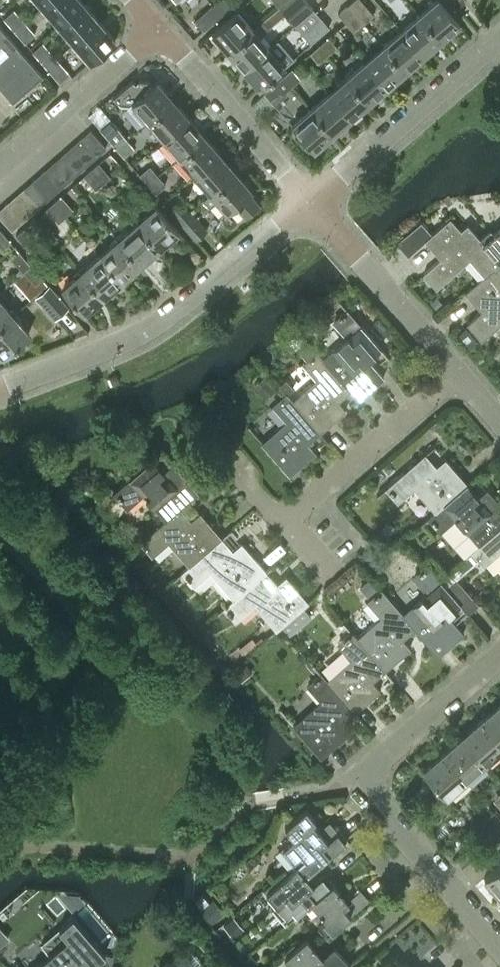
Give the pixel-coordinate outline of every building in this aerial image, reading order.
[(83,1),(82,0),(48,0),(42,5),(58,23),(83,1)] [(229,6),(224,0),(216,0),(212,4),(220,13),(229,6)] [(304,1),(303,0),(285,0),(278,6),(287,16),(293,24),(311,9),(304,1)] [(372,14),(360,0),(350,0),(346,4),(363,23),(372,14)] [(458,22),(439,0),(434,0),(418,13),(440,38),(458,22)] [(74,42),(99,19),(83,1),(58,23),(74,42)] [(202,29),(220,13),(212,4),(194,20),(202,29)] [(353,31),(363,23),(346,4),(336,12),(353,31)] [(14,29),(24,20),(13,8),(3,17),(14,29)] [(226,50),(251,29),(235,10),(210,31),(226,50)] [(422,54),(440,38),(418,13),(400,29),(422,54)] [(310,43),(327,28),(319,18),(301,33),(310,43)] [(89,60),(115,37),(99,19),(74,42),(89,60)] [(25,41),(35,33),(24,20),(14,29),(25,41)] [(258,36),(267,28),(261,21),(252,29),(251,29),(226,50),(242,68),(267,47),(258,36)] [(41,74),(0,27),(0,87),(11,100),(41,74)] [(403,70),(422,54),(400,29),(382,45),(403,70)] [(326,54),(335,46),(326,36),(318,44),(326,54)] [(46,66),(56,57),(42,41),(32,50),(46,66)] [(316,62),(326,54),(318,44),(308,52),(316,62)] [(386,85),(403,70),(382,45),(364,61),(386,85)] [(259,87),(283,66),(267,47),(242,68),(259,87)] [(58,80),(68,72),(56,57),(46,66),(58,80)] [(367,102),(386,85),(364,61),(346,77),(367,102)] [(290,86),(299,78),(290,68),(281,76),(290,86)] [(272,102),(290,86),(281,76),(263,92),(272,102)] [(151,82),(148,78),(138,77),(134,81),(132,78),(112,94),(117,99),(119,102),(128,102),(131,100),(147,118),(171,97),(156,79),(151,82)] [(349,117),(367,102),(346,77),(328,93),(349,117)] [(331,133),(349,117),(328,93),(309,108),(331,133)] [(163,137),(187,116),(171,97),(147,118),(163,137)] [(312,149),(331,133),(309,108),(291,125),(312,149)] [(178,155),(203,133),(187,116),(163,137),(178,155)] [(115,146),(125,137),(109,118),(99,127),(115,146)] [(95,155),(104,147),(88,128),(79,136),(95,155)] [(194,173),(218,151),(203,133),(178,155),(194,173)] [(85,163),(95,155),(79,136),(69,145),(85,163)] [(123,155),(133,146),(125,137),(115,146),(123,155)] [(76,172),(85,163),(69,145),(60,153),(76,172)] [(210,192),(234,170),(218,151),(194,173),(209,191),(210,192)] [(66,180),(76,172),(60,153),(50,161),(66,180)] [(57,188),(66,180),(50,161),(41,170),(57,188)] [(102,183),(110,176),(99,162),(90,169),(102,183)] [(147,182),(157,173),(149,165),(139,174),(147,182)] [(95,188),(102,183),(90,169),(83,174),(95,188)] [(48,196),(57,188),(41,170),(32,178),(48,196)] [(248,190),(250,189),(234,170),(210,192),(209,191),(202,198),(208,205),(216,199),(225,210),(234,202),(244,213),(257,201),(248,190)] [(155,192),(166,183),(157,173),(147,182),(155,192)] [(38,205),(48,196),(32,178),(22,186),(38,205)] [(29,213),(38,205),(22,186),(13,194),(29,213)] [(19,221),(29,213),(13,194),(3,203),(19,221)] [(65,216),(73,209),(61,195),(53,202),(65,216)] [(178,219),(188,210),(180,201),(170,210),(178,219)] [(58,221),(65,216),(53,202),(46,207),(58,221)] [(19,221),(3,203),(0,206),(0,218),(10,229),(19,221)] [(158,247),(177,230),(154,204),(135,221),(158,247)] [(194,237),(204,229),(188,210),(178,219),(194,237)] [(479,239),(479,238),(468,225),(461,231),(450,217),(432,233),(421,221),(397,242),(409,255),(425,241),(440,257),(422,272),(435,287),(469,258),(484,275),(499,262),(479,239)] [(139,263),(158,247),(135,221),(117,237),(139,263)] [(27,247),(40,237),(29,223),(16,234),(27,247)] [(492,234),(489,230),(479,238),(479,239),(499,262),(499,227),(492,234)] [(8,240),(0,231),(0,245),(1,247),(8,240)] [(121,279),(139,263),(117,237),(98,254),(121,279)] [(22,271),(30,265),(17,251),(10,257),(22,271)] [(102,296),(121,279),(98,254),(79,270),(102,296)] [(499,262),(484,275),(465,292),(480,309),(466,322),(481,339),(499,322),(499,262)] [(34,284),(41,278),(30,265),(22,271),(34,284)] [(83,313),(102,296),(79,270),(60,287),(83,313)] [(48,286),(36,296),(44,305),(54,316),(66,306),(56,295),(48,286)] [(441,296),(433,304),(438,309),(446,303),(441,296)] [(11,314),(0,301),(0,324),(11,314)] [(367,359),(380,347),(346,308),(332,320),(346,336),(321,357),(349,389),(348,390),(356,400),(383,377),(367,359)] [(28,333),(11,314),(0,324),(0,353),(2,355),(28,333)] [(465,327),(456,335),(467,348),(477,340),(465,327)] [(349,389),(321,357),(316,351),(308,342),(299,349),(307,358),(302,362),(316,379),(291,400),(318,431),(319,432),(345,410),(336,400),(348,390),(349,389)] [(254,384),(264,395),(274,387),(264,375),(254,384)] [(286,393),(292,387),(284,378),(277,384),(285,393),(286,393)] [(318,431),(291,400),(285,393),(271,404),(285,420),(260,441),(288,474),(314,452),(305,442),(318,431)] [(444,458),(434,467),(423,453),(385,486),(397,500),(412,487),(434,511),(465,484),(466,485),(467,484),(444,458)] [(171,463),(161,471),(151,458),(112,492),(125,507),(141,493),(163,519),(177,508),(196,491),(171,463)] [(88,478),(87,491),(99,491),(100,478),(88,478)] [(466,485),(465,484),(434,511),(427,517),(439,531),(454,518),(478,545),(499,526),(499,504),(486,488),(476,496),(466,485)] [(198,512),(188,520),(177,508),(163,519),(164,520),(139,541),(150,554),(166,541),(188,566),(219,538),(220,538),(198,512)] [(478,545),(472,550),(475,553),(473,554),(477,558),(478,557),(484,564),(498,551),(499,553),(499,526),(478,545)] [(240,542),(230,551),(219,538),(188,566),(181,571),(193,585),(208,571),(232,599),(264,571),(265,570),(240,542)] [(459,603),(447,590),(426,565),(412,577),(425,593),(401,614),(412,628),(437,656),(462,634),(445,614),(457,604),(459,603)] [(284,576),(275,584),(264,571),(232,599),(222,607),(234,621),(252,605),(274,630),(281,625),(288,618),(307,602),(284,576)] [(376,585),(369,578),(363,584),(370,591),(376,585)] [(465,614),(476,604),(456,582),(447,590),(459,603),(457,604),(465,614)] [(401,614),(380,589),(366,601),(380,616),(355,638),(382,670),(383,671),(409,648),(400,638),(412,628),(401,614)] [(288,618),(281,625),(289,634),(297,628),(288,618)] [(382,670),(355,638),(349,632),(336,644),(349,659),(325,680),(352,712),(353,712),(378,690),(370,681),(382,670)] [(251,640),(238,650),(243,656),(256,646),(251,640)] [(231,669),(239,678),(251,669),(242,659),(231,669)] [(352,712),(325,680),(319,674),(306,685),(319,701),(291,726),(319,758),(348,733),(339,723),(352,712)] [(498,705),(479,721),(499,744),(499,707),(498,705)] [(499,749),(499,744),(479,721),(461,737),(484,763),(499,749)] [(466,779),(484,763),(461,737),(443,753),(466,779)] [(446,796),(466,779),(443,753),(423,770),(446,796)] [(311,821),(314,819),(305,808),(284,825),(290,833),(286,836),(289,839),(280,847),(295,865),(296,865),(304,875),(322,859),(321,858),(327,853),(328,854),(346,838),(338,829),(335,831),(327,823),(319,830),(311,821)] [(499,821),(499,818),(493,810),(474,827),(482,837),(499,821)] [(499,836),(499,821),(482,837),(490,845),(499,836)] [(499,896),(499,862),(482,877),(499,897),(499,896)] [(312,883),(304,875),(296,865),(295,865),(287,872),(284,870),(263,888),(276,903),(272,907),(286,923),(310,903),(309,902),(332,882),(324,873),(312,883)] [(359,890),(347,900),(332,882),(309,902),(310,903),(324,920),(315,928),(324,937),(343,920),(343,919),(349,914),(350,915),(367,900),(359,890)] [(201,908),(208,902),(202,894),(194,901),(201,908)] [(212,899),(208,902),(201,908),(199,909),(211,924),(224,913),(212,899)] [(233,916),(223,924),(235,938),(244,929),(233,916)] [(104,954),(72,917),(41,943),(49,953),(33,966),(94,966),(92,964),(104,954)] [(9,937),(0,926),(0,945),(9,937)] [(320,955),(304,936),(295,944),(294,942),(281,953),(293,966),(345,966),(350,963),(333,944),(320,955)] [(203,965),(187,946),(176,956),(178,958),(171,964),(169,962),(163,966),(201,966),(203,965)] [(243,960),(249,966),(254,966),(260,962),(252,952),(243,960)] [(401,964),(393,955),(379,966),(406,966),(403,963),(401,964)]
